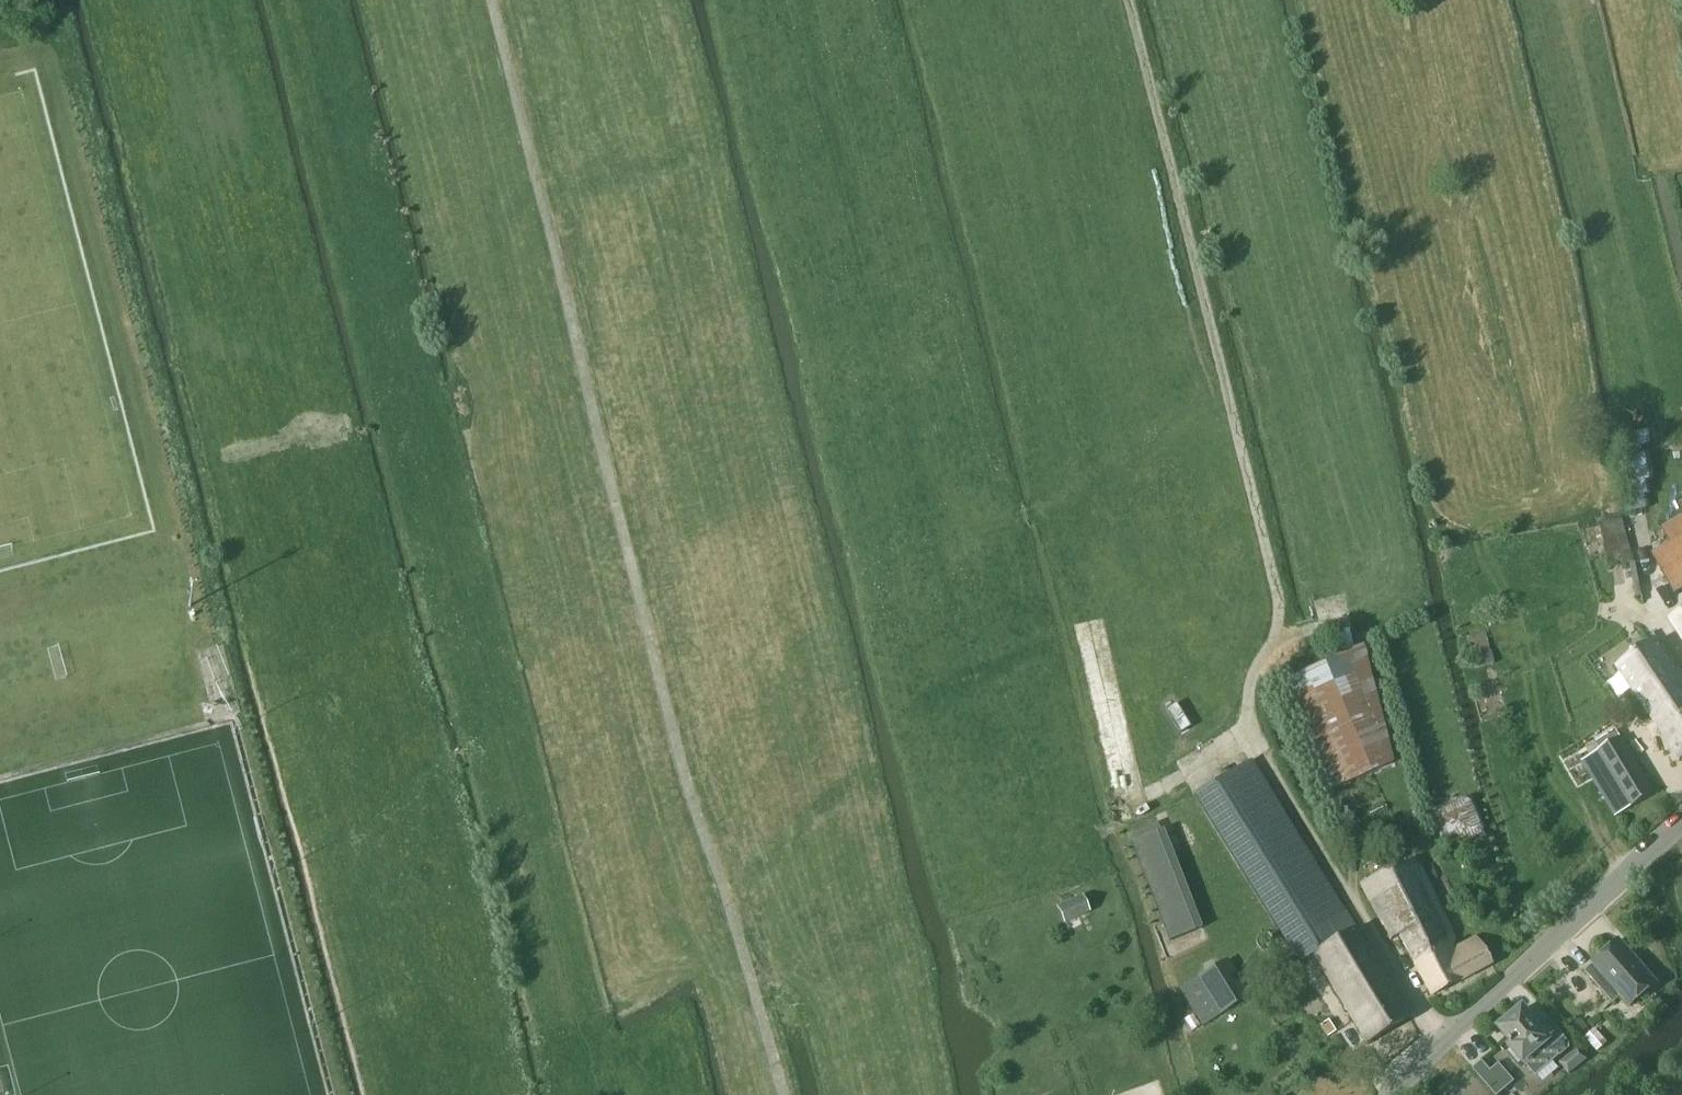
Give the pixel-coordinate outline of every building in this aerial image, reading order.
[(1627,511),(1645,511),(1644,454),(1626,455),(1627,511)] [(1671,545),(1651,556),(1674,595),(1681,590),(1681,538),(1671,545)] [(1671,620),(1681,638),(1681,613),(1671,620)] [(1476,669),(1493,665),(1485,632),(1468,637),(1476,669)] [(1653,722),(1680,760),(1681,758),(1681,676),(1658,640),(1617,668),(1653,722)] [(1287,680),(1333,790),(1393,764),(1364,645),(1287,680)] [(1601,749),(1579,762),(1614,818),(1615,817),(1655,792),(1621,737),(1616,729),(1596,741),(1601,749)] [(1312,956),(1355,930),(1251,760),(1193,796),(1297,965),(1313,957),(1312,956)] [(1203,930),(1163,830),(1129,844),(1169,943),(1203,930)] [(1415,859),(1362,886),(1390,940),(1399,935),(1430,997),(1490,966),(1476,938),(1454,948),(1452,945),(1455,938),(1415,859)] [(1065,923),(1089,912),(1082,897),(1058,908),(1065,923)] [(1312,956),(1313,957),(1366,1044),(1409,1017),(1355,930),(1312,956)] [(1657,983),(1619,940),(1592,963),(1593,964),(1585,971),(1613,1004),(1621,996),(1630,1006),(1657,983)] [(1227,960),(1178,989),(1200,1027),(1250,998),(1227,960)] [(1536,1024),(1523,1009),(1500,1029),(1513,1044),(1510,1047),(1512,1049),(1523,1062),(1524,1063),(1524,1062),(1537,1078),(1564,1056),(1570,1050),(1569,1049),(1571,1047),(1549,1021),(1544,1026),(1539,1021),(1536,1024)] [(1585,1018),(1576,1025),(1582,1033),(1591,1026),(1585,1018)] [(1328,1022),(1320,1027),(1327,1038),(1335,1032),(1328,1022)] [(1559,1063),(1568,1075),(1587,1060),(1578,1049),(1559,1063)] [(1510,1081),(1489,1058),(1472,1073),(1493,1094),(1495,1094),(1510,1081)]
